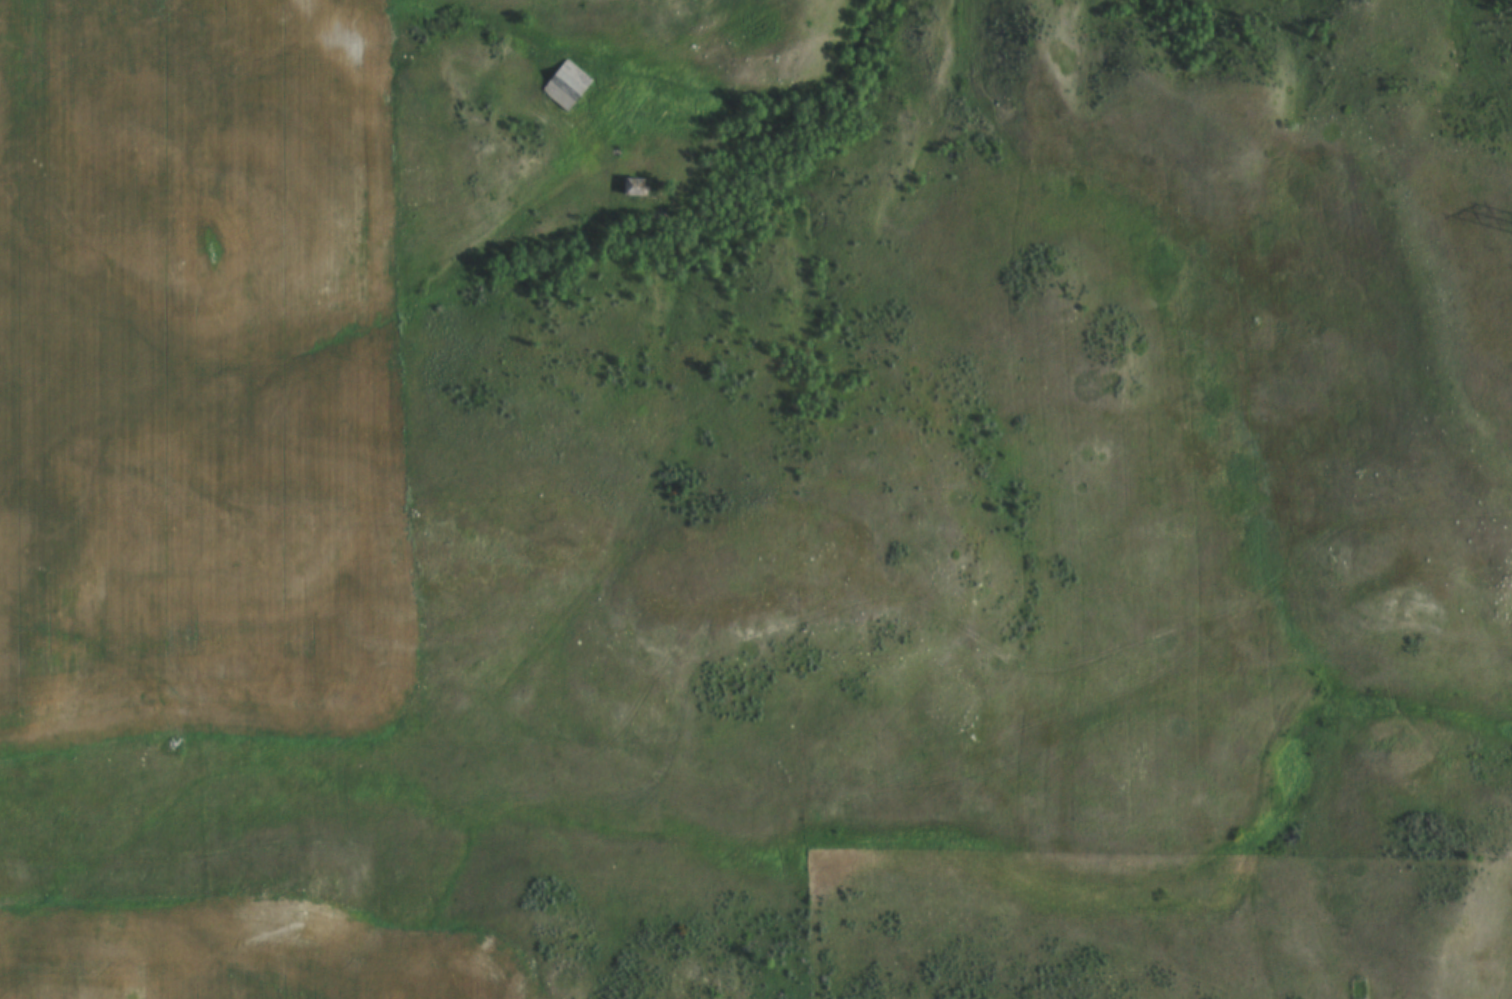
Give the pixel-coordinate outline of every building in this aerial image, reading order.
[(543,92),(570,113),(596,82),(569,60),(543,92)]
